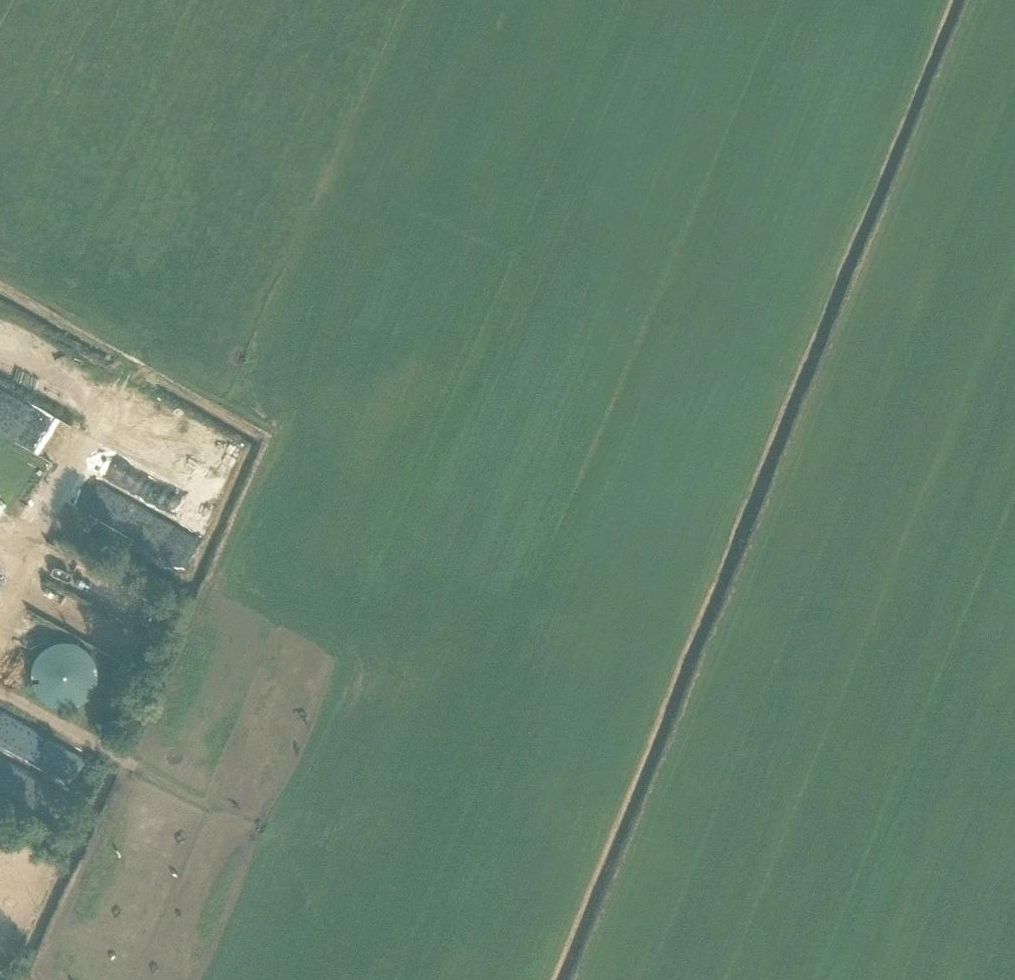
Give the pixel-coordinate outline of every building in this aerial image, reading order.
[(50,612),(74,626),(80,614),(89,619),(97,605),(65,585),(50,612)] [(31,666),(30,675),(31,684),(35,693),(41,700),(49,705),(58,707),(68,708),(76,705),(84,700),(90,693),(94,684),(96,675),(94,666),(90,657),(84,650),(76,645),(67,642),(58,642),(49,645),(41,650),(35,657),(31,666)] [(86,755),(0,715),(0,747),(73,781),(86,755)]
